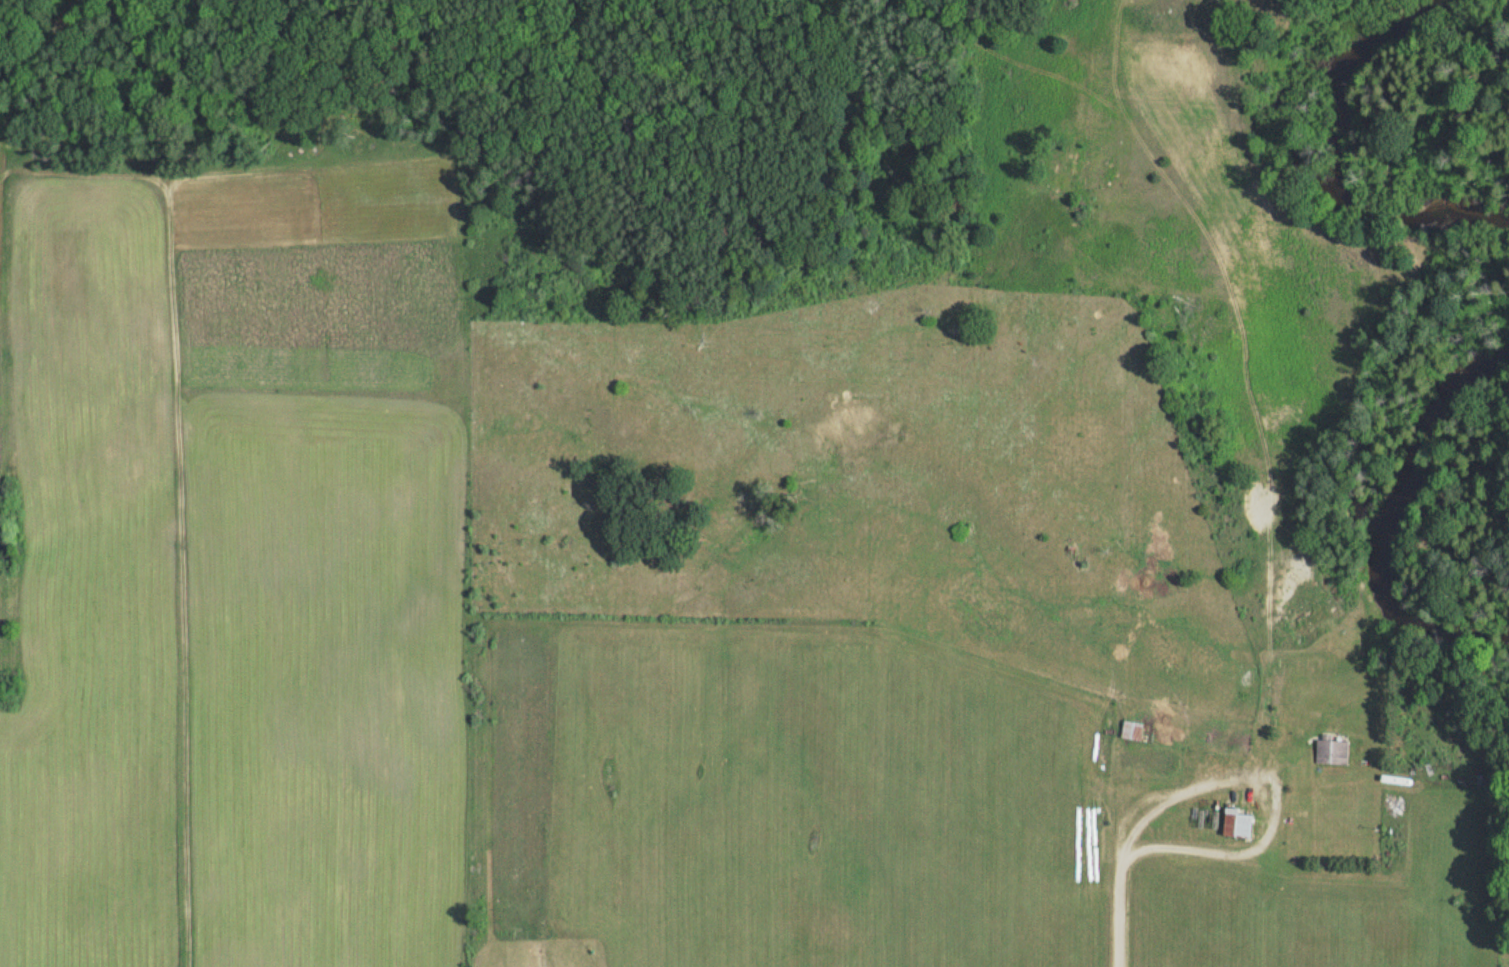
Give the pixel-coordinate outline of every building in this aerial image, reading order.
[(1147,742),(1149,723),(1128,720),(1126,739),(1147,742)] [(1350,740),(1318,740),(1318,764),(1350,764),(1350,740)] [(1246,808),(1231,808),(1231,837),(1258,837),(1258,813),(1246,813),(1246,808)]
